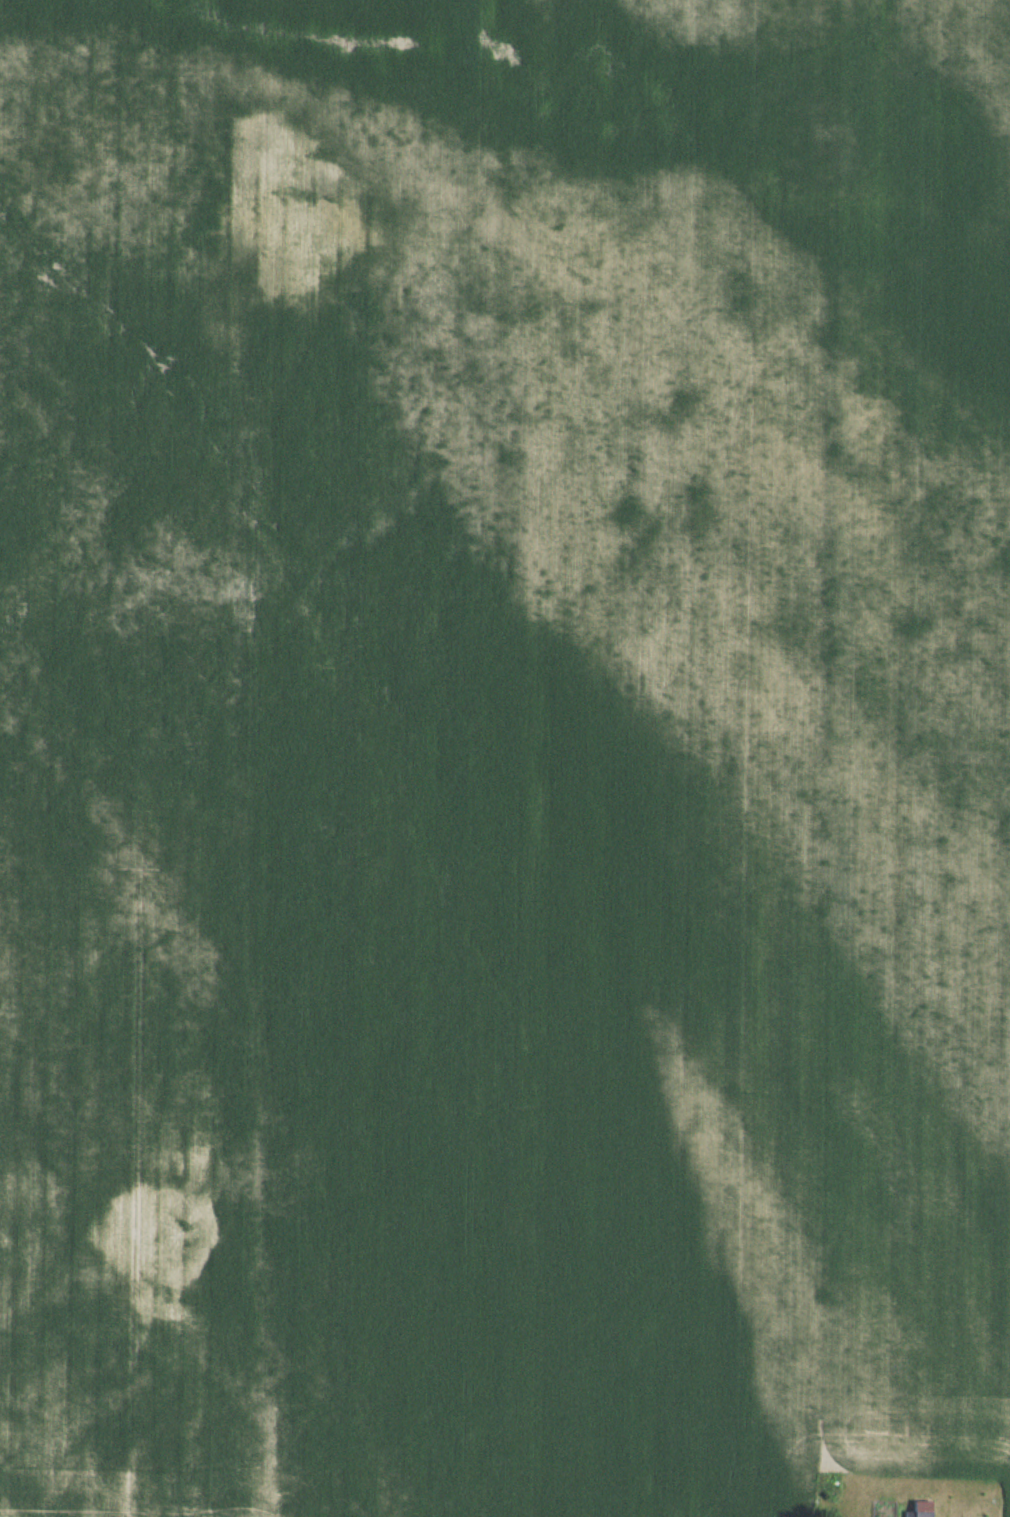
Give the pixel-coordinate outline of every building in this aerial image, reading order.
[(912,1504),(912,1515),(903,1515),(903,1516),(929,1516),(929,1504),(912,1504)]
